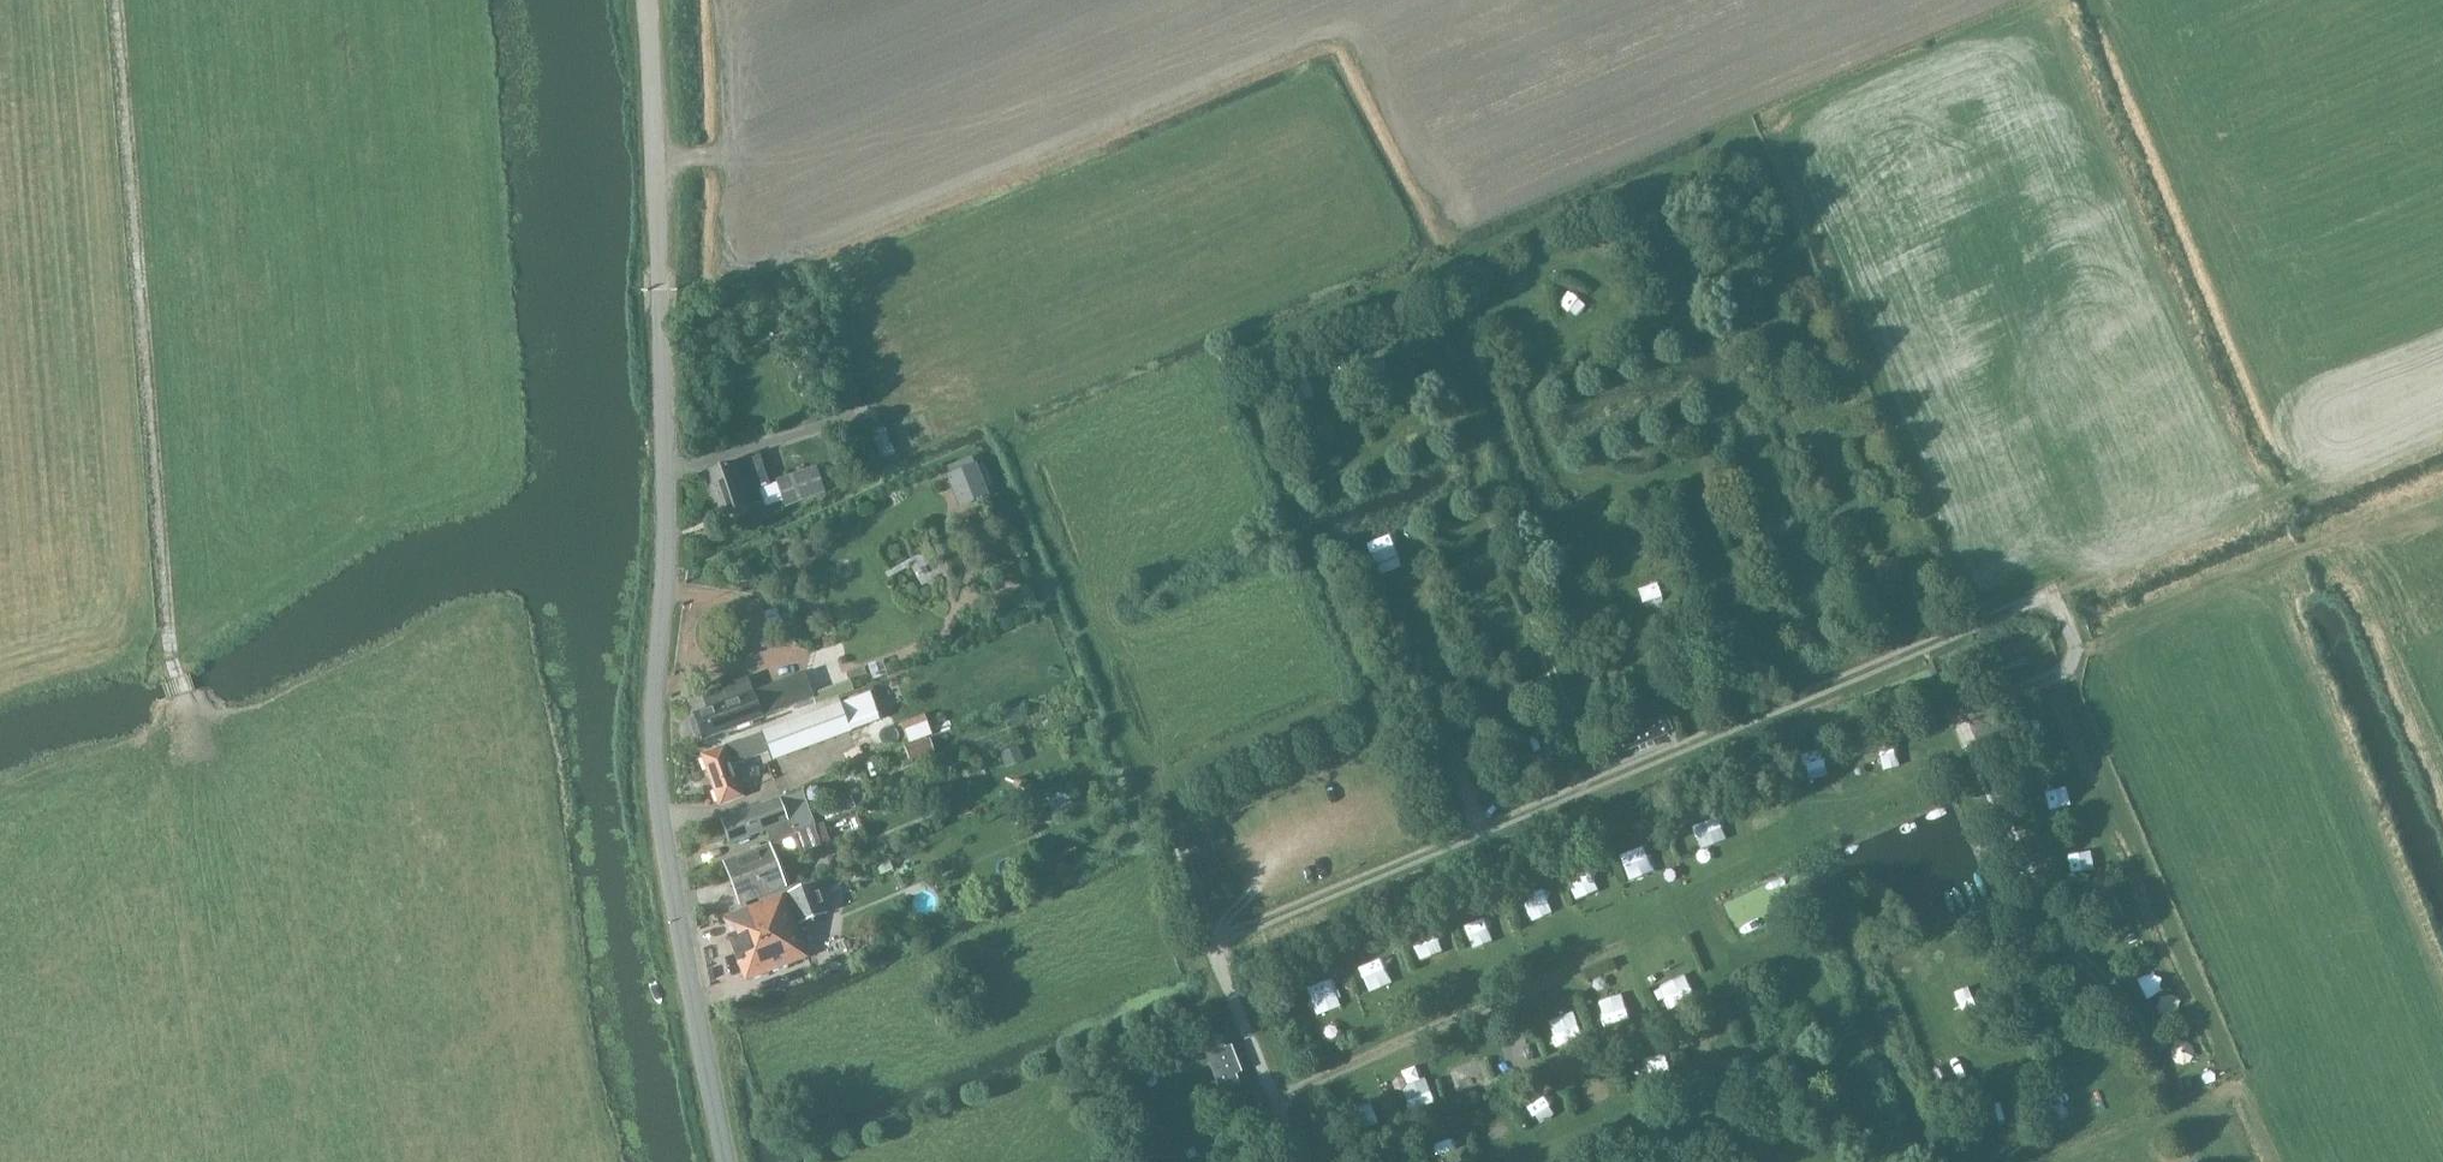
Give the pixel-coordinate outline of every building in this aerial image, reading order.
[(756,482),(768,478),(760,455),(705,473),(719,516),(763,501),(756,482)] [(976,462),(948,473),(960,501),(987,490),(976,462)] [(785,505),(824,491),(815,467),(776,481),(785,505)] [(805,673),(789,679),(753,692),(748,678),(702,695),(707,708),(694,713),(697,722),(692,724),(697,738),(702,736),(704,739),(815,698),(805,673)] [(773,758),(851,730),(841,703),(704,752),(722,802),(745,794),(734,763),(770,750),(773,758)] [(1614,738),(1620,753),(1618,754),(1621,763),(1679,740),(1676,731),(1674,732),(1667,717),(1614,738)] [(876,753),(896,747),(892,733),(871,739),(876,753)] [(935,741),(909,744),(910,754),(936,751),(935,741)] [(731,842),(765,830),(770,843),(815,825),(802,790),(722,819),(731,842)] [(820,824),(815,825),(770,843),(771,844),(725,862),(741,904),(786,886),(785,883),(791,881),(786,867),(779,870),(776,862),(827,842),(820,824)] [(795,925),(828,913),(816,882),(724,917),(731,936),(729,937),(746,981),(808,957),(795,925)] [(1808,971),(1820,954),(1808,946),(1797,964),(1808,971)] [(1232,1047),(1205,1058),(1214,1079),(1220,1094),(1247,1083),(1232,1047)]
